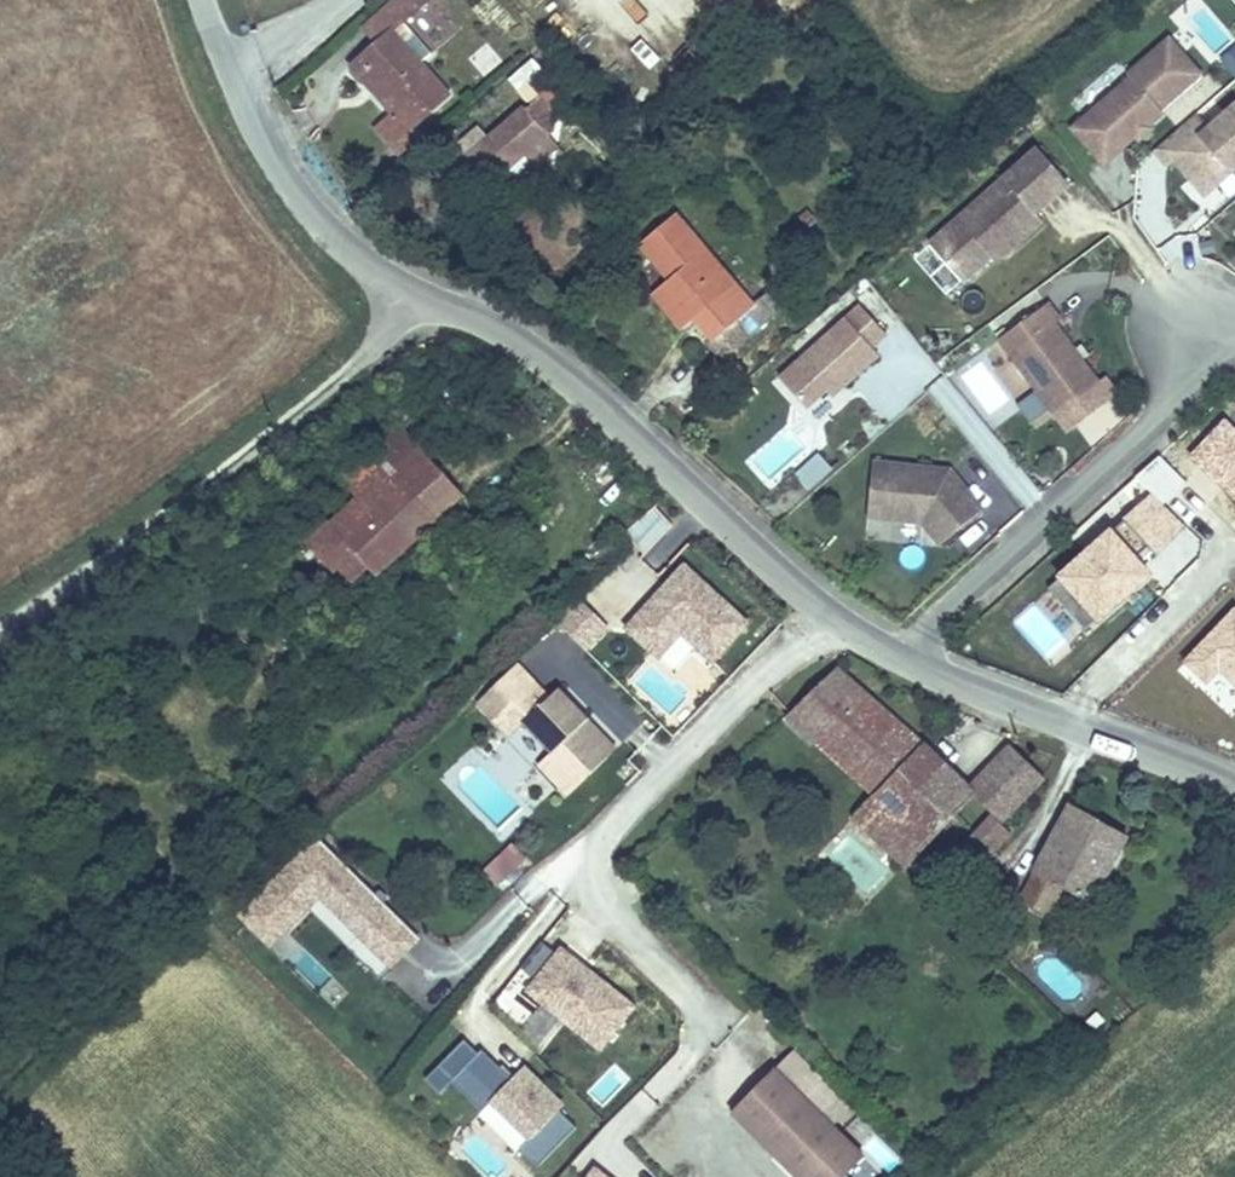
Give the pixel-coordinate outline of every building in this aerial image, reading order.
[(411,34),(440,7),(434,0),(418,0),(368,43),(380,58),(361,77),(399,124),(384,138),(404,163),(421,150),(411,137),(446,104),(422,73),(434,61),(411,34)] [(1131,77),(1072,129),(1103,164),(1136,135),(1133,131),(1139,126),(1147,126),(1163,112),(1160,109),(1200,74),(1169,38),(1128,74),(1131,77)] [(1234,76),(1234,75),(1234,51),(1222,62),(1234,76)] [(478,125),(451,149),(463,164),(462,166),(472,177),(468,180),(478,192),(504,170),(510,177),(508,179),(514,186),(546,157),(553,120),(571,106),(554,86),(549,91),(536,75),(518,91),(530,105),(490,139),(478,125)] [(1155,150),(1169,166),(1174,161),(1205,195),(1234,169),(1232,165),(1234,163),(1234,106),(1210,128),(1197,113),(1155,150)] [(1133,131),(1136,135),(1147,126),(1139,126),(1133,131)] [(930,244),(964,282),(993,256),(989,253),(996,247),(999,251),(1004,246),(1015,247),(1043,221),(1036,213),(1069,184),(1037,148),(930,244)] [(676,216),(642,245),(672,280),(661,289),(691,324),(696,319),(715,340),(709,345),(722,361),(775,316),(761,301),(754,307),(676,216)] [(964,282),(930,244),(914,258),(948,296),(964,282)] [(993,256),(998,262),(1015,247),(1004,246),(999,251),(996,247),(989,253),(993,256)] [(661,289),(654,295),(683,330),(691,324),(661,289)] [(769,294),(761,301),(775,316),(783,309),(769,294)] [(1048,303),(999,340),(1055,415),(1099,384),(1081,360),(1074,359),(1075,351),(1055,324),(1061,320),(1048,303)] [(887,336),(861,307),(780,379),(806,409),(827,391),(839,380),(844,386),(879,356),(872,349),(887,336)] [(832,397),(844,386),(839,380),(827,391),(832,397)] [(1099,384),(1055,415),(1066,429),(1114,393),(1104,380),(1099,384)] [(371,466),(382,479),(417,448),(405,435),(371,466)] [(382,479),(315,539),(337,565),(342,561),(352,573),(364,563),(373,573),(459,495),(417,448),(382,479)] [(796,475),(810,490),(833,469),(819,454),(796,475)] [(874,464),(868,516),(923,522),(942,544),(983,511),(967,491),(957,499),(949,490),(950,472),(874,464)] [(652,506),(622,537),(643,557),(673,526),(652,506)] [(868,516),(866,539),(942,544),(923,522),(868,516)] [(753,627),(691,569),(633,631),(665,660),(687,635),(718,664),(753,627)] [(579,596),(556,619),(583,647),(606,624),(579,596)] [(853,817),(901,863),(968,795),(969,793),(913,739),(834,671),(789,713),(819,743),(836,729),(861,754),(845,768),(873,796),(853,817)] [(539,704),(547,696),(534,684),(527,692),(539,704)] [(539,704),(527,692),(497,721),(512,736),(525,724),(552,752),(539,765),(569,796),(608,758),(578,728),(587,721),(556,689),(547,696),(539,704)] [(587,721),(578,728),(608,758),(616,750),(587,721)] [(836,729),(819,743),(845,768),(861,754),(836,729)] [(1011,750),(1041,778),(1061,757),(1021,740),(1011,750)] [(1041,778),(1011,750),(969,793),(968,795),(993,820),(997,824),(1041,778)] [(952,827),(964,838),(985,816),(973,804),(952,827)] [(1070,807),(1019,902),(1046,916),(1062,888),(1069,891),(1091,903),(1127,837),(1070,807)] [(997,824),(993,820),(976,838),(993,854),(1010,837),(997,824)] [(993,854),(976,838),(948,867),(955,874),(970,888),(998,859),(993,854)] [(382,982),(421,941),(316,841),(238,923),(269,953),(308,912),(382,982)] [(928,888),(935,895),(955,874),(948,867),(928,888)] [(1069,891),(1062,888),(1046,916),(1052,919),(1069,891)] [(560,949),(523,996),(600,1056),(637,1009),(560,949)] [(526,1036),(548,1046),(559,1021),(537,1011),(526,1036)] [(582,1126),(521,1067),(509,1080),(465,1038),(424,1080),(443,1098),(451,1089),(537,1172),(582,1126)] [(732,1116),(794,1176),(845,1176),(863,1158),(774,1072),(732,1116)]
